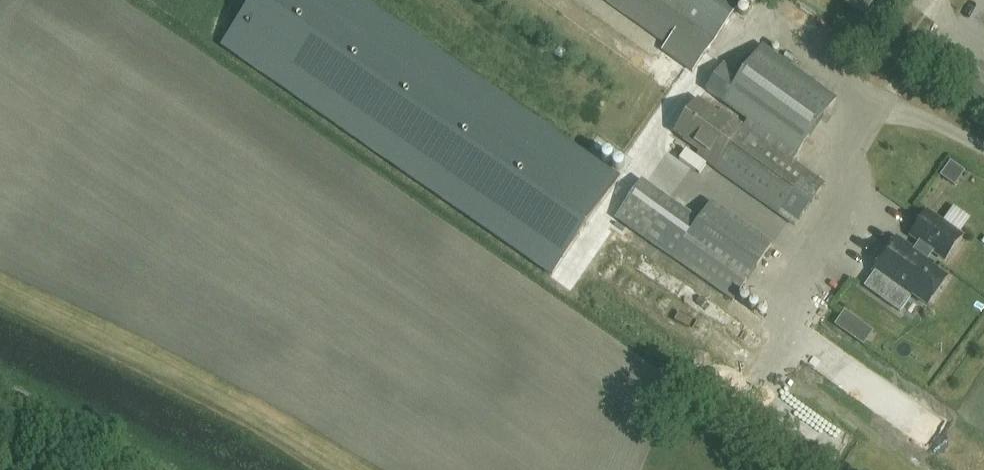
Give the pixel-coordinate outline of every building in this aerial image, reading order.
[(618,179),(360,0),(253,0),(223,44),(553,273),(618,179)] [(692,72),(744,0),(607,0),(667,43),(662,50),(692,72)] [(865,19),(878,0),(837,0),(865,19)] [(795,227),(825,185),(792,161),(836,100),(763,47),(723,102),(748,121),(744,127),(722,111),(719,116),(698,100),(674,133),(701,152),(697,157),(762,203),(795,227)] [(980,63),(963,86),(983,102),(983,67),(980,63)] [(773,246),(714,203),(700,222),(644,182),(618,218),(734,301),(773,246)] [(920,243),(914,251),(896,238),(873,271),(910,297),(912,294),(928,305),(946,279),(933,270),(935,267),(928,262),(934,253),(944,261),(962,236),(927,212),(910,235),(920,243)]
